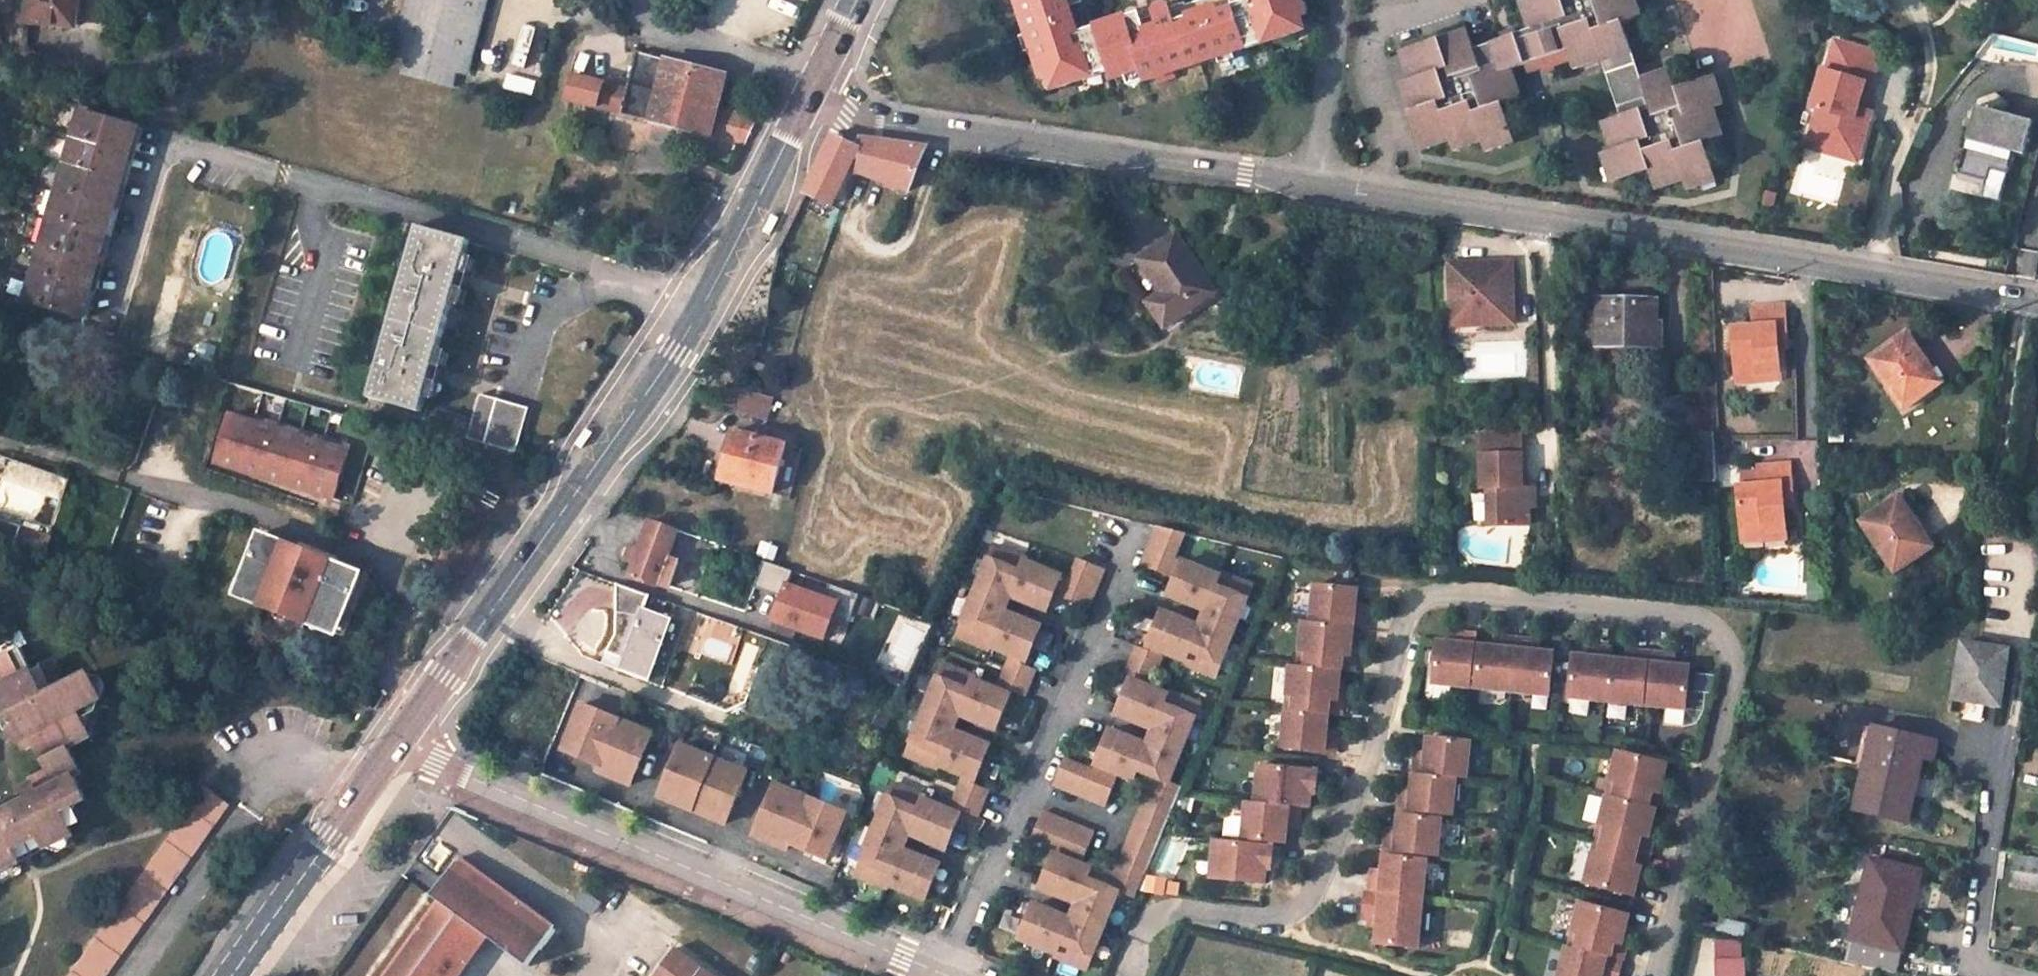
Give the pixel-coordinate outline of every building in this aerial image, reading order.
[(18,19),(77,27),(80,0),(20,0),(18,19)] [(395,56),(406,59),(402,73),(453,86),(457,72),(464,74),(483,0),(410,0),(395,56)] [(1303,30),(1300,18),(1294,1),(1298,0),(1200,0),(1185,5),(1187,12),(1174,16),(1172,9),(1171,6),(1168,4),(1164,3),(1162,3),(1159,5),(1156,7),(1155,11),(1156,15),(1142,19),(1139,11),(1078,31),(1071,33),(1063,6),(1070,4),(1073,3),(1073,0),(1025,0),(1033,29),(1028,30),(1038,61),(1039,61),(1044,59),(1050,76),(1053,87),(1110,69),(1113,78),(1125,74),(1141,69),(1145,80),(1176,70),(1174,65),(1215,51),(1217,57),(1247,46),(1247,48),(1303,30)] [(1300,18),(1307,15),(1302,0),(1298,0),(1294,1),(1300,18)] [(1411,49),(1422,80),(1413,82),(1411,82),(1421,111),(1412,114),(1421,144),(1450,135),(1453,145),(1483,135),(1485,144),(1517,134),(1506,104),(1516,101),(1506,71),(1514,69),(1528,64),(1541,60),(1570,51),(1573,59),(1601,51),(1604,59),(1623,117),(1610,121),(1620,148),(1612,151),(1610,152),(1620,181),(1649,172),(1653,183),(1681,174),(1684,183),(1713,173),(1704,143),(1713,140),(1703,111),(1712,108),(1713,107),(1704,78),(1677,86),(1674,77),(1645,86),(1642,78),(1624,22),(1634,19),(1628,0),(1529,0),(1528,0),(1538,29),(1529,32),(1516,36),(1502,41),(1476,49),(1473,38),(1443,48),(1441,40),(1411,49)] [(1519,4),(1529,32),(1538,29),(1528,0),(1519,4)] [(1638,0),(1628,0),(1634,19),(1643,16),(1638,0)] [(1681,18),(1696,60),(1737,45),(1723,3),(1681,18)] [(1078,31),(1070,4),(1063,6),(1071,33),(1078,31)] [(1174,16),(1187,12),(1185,5),(1172,9),(1174,16)] [(1516,36),(1514,29),(1500,34),(1502,41),(1516,36)] [(1470,31),(1441,40),(1443,48),(1473,38),(1470,31)] [(1844,44),(1836,42),(1828,72),(1835,74),(1844,44)] [(1882,54),(1844,44),(1835,74),(1828,72),(1824,71),(1813,109),(1820,111),(1813,137),(1829,141),(1826,153),(1850,160),(1855,141),(1865,144),(1874,112),(1860,108),(1862,98),(1869,100),(1882,54)] [(1402,52),(1413,82),(1422,80),(1411,49),(1402,52)] [(1576,68),(1604,59),(1601,51),(1573,59),(1576,68)] [(720,107),(728,76),(637,52),(628,88),(622,113),(708,134),(743,145),(756,116),(720,107)] [(1038,61),(1043,78),(1050,76),(1044,59),(1039,61),(1038,61)] [(1528,64),(1530,72),(1544,67),(1541,60),(1528,64)] [(1671,68),(1642,78),(1645,86),(1674,77),(1671,68)] [(1128,85),(1145,80),(1141,69),(1125,74),(1128,85)] [(1524,98),(1514,69),(1506,71),(1516,101),(1524,98)] [(628,88),(574,72),(567,99),(622,113),(628,88)] [(1713,107),(1724,105),(1714,75),(1704,78),(1713,107)] [(1402,85),(1412,114),(1421,111),(1411,82),(1402,85)] [(1976,105),(1958,173),(1986,181),(1990,169),(2007,173),(2013,152),(2023,154),(2032,121),(1976,105)] [(1722,137),(1712,108),(1703,111),(1713,140),(1722,137)] [(79,109),(23,301),(85,320),(142,126),(79,109)] [(1603,123),(1612,151),(1620,148),(1610,121),(1603,123)] [(1485,144),(1489,152),(1520,142),(1517,134),(1485,144)] [(806,193),(834,205),(852,167),(912,190),(928,147),(861,137),(857,144),(835,135),(806,193)] [(1425,154),(1453,145),(1450,135),(1421,144),(1425,154)] [(1456,153),(1485,144),(1483,135),(1453,145),(1456,153)] [(1829,141),(1813,137),(1809,149),(1826,153),(1829,141)] [(1865,144),(1855,141),(1850,160),(1860,163),(1865,144)] [(1610,152),(1602,154),(1612,184),(1620,181),(1610,152)] [(1684,183),(1687,192),(1717,182),(1713,173),(1684,183)] [(1656,192),(1684,183),(1681,174),(1653,183),(1656,192)] [(417,227),(367,397),(419,411),(468,240),(417,227)] [(1216,292),(1176,236),(1143,259),(1165,292),(1150,302),(1167,326),(1216,292)] [(1128,269),(1150,302),(1165,292),(1143,259),(1128,269)] [(1468,264),(1470,316),(1488,315),(1488,324),(1514,323),(1512,286),(1506,285),(1507,282),(1508,281),(1511,280),(1510,262),(1468,264)] [(1654,302),(1601,301),(1600,342),(1650,343),(1650,325),(1653,325),(1654,302)] [(1733,327),(1736,374),(1781,372),(1779,349),(1779,334),(1788,333),(1786,305),(1753,308),(1754,326),(1733,327)] [(1488,315),(1470,316),(1470,325),(1488,324),(1488,315)] [(1600,342),(1599,349),(1659,350),(1660,325),(1653,325),(1650,325),(1650,343),(1600,342)] [(1779,349),(1789,348),(1788,333),(1779,334),(1779,349)] [(1906,333),(1870,359),(1904,408),(1940,383),(1919,352),(1906,333)] [(1940,383),(1945,380),(1924,348),(1919,352),(1940,383)] [(1737,383),(1781,381),(1781,372),(1736,374),(1737,383)] [(227,380),(222,394),(353,432),(358,418),(227,380)] [(769,418),(772,404),(761,401),(763,394),(739,388),(727,407),(769,418)] [(480,394),(467,437),(515,451),(528,408),(480,394)] [(774,397),(763,394),(761,401),(772,404),(774,397)] [(229,412),(211,462),(334,500),(350,448),(229,412)] [(1714,432),(1688,433),(1690,484),(1716,483),(1714,432)] [(787,444),(735,433),(724,480),(775,493),(787,444)] [(1486,491),(1488,527),(1527,525),(1525,490),(1521,490),(1520,456),(1481,457),(1482,491),(1486,491)] [(1790,463),(1768,464),(1757,465),(1759,482),(1738,484),(1741,533),(1769,531),(1786,529),(1785,506),(1784,491),(1792,490),(1790,463)] [(1794,506),(1792,490),(1784,491),(1785,506),(1794,506)] [(1899,496),(1860,522),(1895,574),(1930,550),(1907,517),(1911,514),(1899,496)] [(1930,550),(1938,545),(1916,511),(1911,514),(1907,517),(1930,550)] [(650,520),(638,553),(630,550),(625,562),(634,565),(629,578),(656,587),(657,585),(668,588),(678,561),(666,557),(676,529),(650,520)] [(1174,576),(1191,533),(1165,526),(1148,565),(1174,576)] [(46,552),(51,537),(21,527),(16,541),(46,552)] [(1742,542),(1769,540),(1787,539),(1786,529),(1769,531),(1741,533),(1742,542)] [(349,628),(367,573),(265,538),(246,592),(272,601),(270,608),(320,626),(323,619),(349,628)] [(996,644),(1032,659),(1047,625),(1023,616),(1021,621),(1007,615),(1019,588),(1032,594),(1030,600),(1053,609),(1067,575),(1031,560),(1031,557),(1001,544),(963,634),(994,647),(996,644)] [(1069,597),(1094,607),(1111,569),(1086,558),(1069,597)] [(764,559),(755,585),(783,595),(774,619),(825,637),(836,606),(786,588),(792,570),(764,559)] [(1226,577),(1189,562),(1175,596),(1198,606),(1200,600),(1214,606),(1203,633),(1189,627),(1191,622),(1168,612),(1154,646),(1191,661),(1190,664),(1221,677),(1258,587),(1227,574),(1226,577)] [(1283,747),(1335,752),(1337,736),(1326,735),(1327,729),(1329,714),(1341,716),(1343,700),(1338,699),(1339,682),(1341,670),(1354,671),(1356,655),(1351,655),(1352,638),(1354,626),(1364,627),(1366,611),(1355,610),(1356,603),(1357,589),(1315,584),(1312,621),(1304,621),(1301,651),(1308,651),(1307,666),(1299,666),(1291,665),(1288,695),(1295,696),(1293,711),(1286,710),(1283,747)] [(620,586),(619,636),(609,653),(611,654),(626,660),(623,669),(622,670),(651,681),(675,620),(663,615),(667,603),(620,586)] [(651,681),(664,685),(687,624),(675,620),(651,681)] [(1475,645),(1476,634),(1460,633),(1459,643),(1453,642),(1438,641),(1434,683),(1471,687),(1475,645)] [(1513,691),(1518,639),(1502,637),(1501,648),(1495,647),(1480,645),(1476,688),(1513,691)] [(1550,695),(1554,653),(1540,651),(1533,651),(1534,640),(1518,639),(1513,691),(1550,695)] [(2006,651),(1963,643),(1954,699),(1997,706),(2006,651)] [(1480,645),(1475,645),(1471,687),(1476,688),(1480,645)] [(16,646),(0,654),(0,677),(3,683),(0,684),(0,716),(2,715),(14,740),(18,739),(22,748),(32,742),(44,768),(26,777),(29,782),(19,787),(23,796),(0,808),(0,870),(15,862),(9,850),(21,843),(36,836),(42,848),(67,836),(55,812),(82,799),(68,774),(75,771),(62,747),(86,734),(73,710),(98,698),(85,672),(62,684),(49,659),(27,670),(16,646)] [(1167,657),(1142,646),(1131,673),(1156,683),(1167,657)] [(1644,705),(1649,652),(1633,650),(1632,661),(1626,660),(1611,659),(1612,648),(1596,647),(1595,657),(1589,656),(1574,655),(1570,697),(1644,705)] [(1308,651),(1301,651),(1299,666),(1307,666),(1308,651)] [(1654,652),(1649,652),(1644,705),(1649,705),(1654,652)] [(1669,665),(1670,654),(1654,652),(1649,705),(1686,709),(1690,667),(1675,665),(1669,665)] [(608,662),(623,669),(626,660),(611,654),(608,662)] [(1014,660),(1003,686),(1028,696),(1038,671),(1014,660)] [(1001,728),(1015,694),(978,679),(979,675),(948,662),(912,750),(980,778),(994,744),(971,734),(969,740),(955,734),(966,707),(980,713),(978,718),(1001,728)] [(1172,695),(1135,680),(1121,713),(1145,723),(1147,718),(1161,723),(1149,751),(1136,745),(1138,739),(1115,730),(1101,764),(1138,779),(1136,782),(1154,789),(1168,795),(1173,782),(1205,705),(1174,692),(1172,695)] [(1295,696),(1288,695),(1286,710),(1293,711),(1295,696)] [(655,729),(585,699),(565,745),(603,761),(600,767),(633,781),(655,729)] [(1266,746),(1279,746),(1280,716),(1266,715),(1266,746)] [(1934,742),(1875,728),(1855,810),(1904,822),(1921,758),(1930,760),(1934,742)] [(1467,778),(1471,742),(1429,737),(1427,752),(1426,758),(1416,757),(1413,788),(1412,794),(1402,793),(1400,809),(1442,813),(1453,815),(1457,777),(1467,778)] [(750,769),(684,741),(662,793),(728,821),(750,769)] [(1664,776),(1667,763),(1619,751),(1611,781),(1618,782),(1614,797),(1608,795),(1600,824),(1607,826),(1604,841),(1600,856),(1593,854),(1585,883),(1634,895),(1637,883),(1641,867),(1646,868),(1654,837),(1649,836),(1653,820),(1656,807),(1661,808),(1665,793),(1660,792),(1664,776)] [(1068,759),(1058,783),(1109,805),(1120,780),(1068,759)] [(1316,793),(1319,771),(1260,765),(1256,802),(1247,801),(1243,838),(1286,843),(1288,822),(1298,823),(1300,807),(1310,808),(1311,793),(1316,793)] [(1665,793),(1669,777),(1664,776),(1660,792),(1665,793)] [(967,778),(956,804),(981,814),(991,789),(967,778)] [(778,781),(759,827),(756,833),(789,847),(792,841),(829,857),(849,811),(778,781)] [(859,871),(890,884),(891,881),(928,896),(942,863),(920,853),(917,859),(903,853),(915,826),(928,832),(926,837),(949,846),(964,812),(927,797),(928,794),(897,781),(859,871)] [(1618,782),(1611,781),(1608,795),(1614,797),(1618,782)] [(1168,795),(1154,789),(1113,872),(1126,878),(1121,891),(1135,897),(1146,872),(1161,835),(1182,786),(1173,782),(1168,795)] [(66,975),(102,975),(228,804),(205,788),(66,975)] [(1097,832),(1046,811),(1036,836),(1087,857),(1097,832)] [(1438,855),(1442,818),(1400,814),(1398,829),(1397,835),(1387,834),(1385,850),(1427,854),(1438,855)] [(1658,821),(1653,820),(1649,836),(1654,837),(1658,821)] [(1607,826),(1600,824),(1596,839),(1604,841),(1607,826)] [(27,855),(42,848),(36,836),(21,843),(27,855)] [(1604,841),(1596,839),(1593,854),(1600,856),(1604,841)] [(1272,869),(1274,846),(1215,840),(1212,878),(1265,883),(1267,868),(1272,869)] [(15,862),(27,855),(21,843),(9,850),(15,862)] [(1427,859),(1427,854),(1385,850),(1385,855),(1427,859)] [(1572,851),(1568,879),(1582,881),(1586,853),(1572,851)] [(1094,868),(1057,853),(1043,887),(1066,896),(1069,891),(1082,897),(1071,924),(1057,918),(1059,912),(1036,903),(1022,937),(1059,953),(1058,955),(1089,968),(1121,891),(1126,878),(1113,872),(1095,865),(1094,868)] [(1420,932),(1427,859),(1385,855),(1383,870),(1383,876),(1372,875),(1370,891),(1366,891),(1363,919),(1370,919),(1379,920),(1378,927),(1377,943),(1411,947),(1412,932),(1420,932)] [(488,937),(531,968),(557,931),(458,859),(443,880),(458,891),(446,907),(441,903),(388,975),(459,975),(488,937)] [(2016,860),(2014,881),(2037,885),(2037,864),(2016,860)] [(1901,951),(1920,873),(1872,862),(1852,938),(1901,951)] [(1637,883),(1642,884),(1646,868),(1641,867),(1637,883)] [(446,907),(458,891),(443,880),(431,896),(441,903),(446,907)] [(1629,915),(1581,902),(1573,932),(1580,934),(1577,948),(1570,946),(1567,946),(1560,975),(1619,975),(1627,944),(1622,943),(1626,927),(1629,915)] [(1627,944),(1631,928),(1626,927),(1622,943),(1627,944)] [(1701,935),(1690,931),(1687,943),(1698,946),(1701,935)] [(1580,934),(1573,932),(1570,946),(1577,948),(1580,934)] [(675,949),(656,975),(713,975),(675,949)] [(1718,962),(1718,975),(1744,975),(1743,961),(1718,962)]
